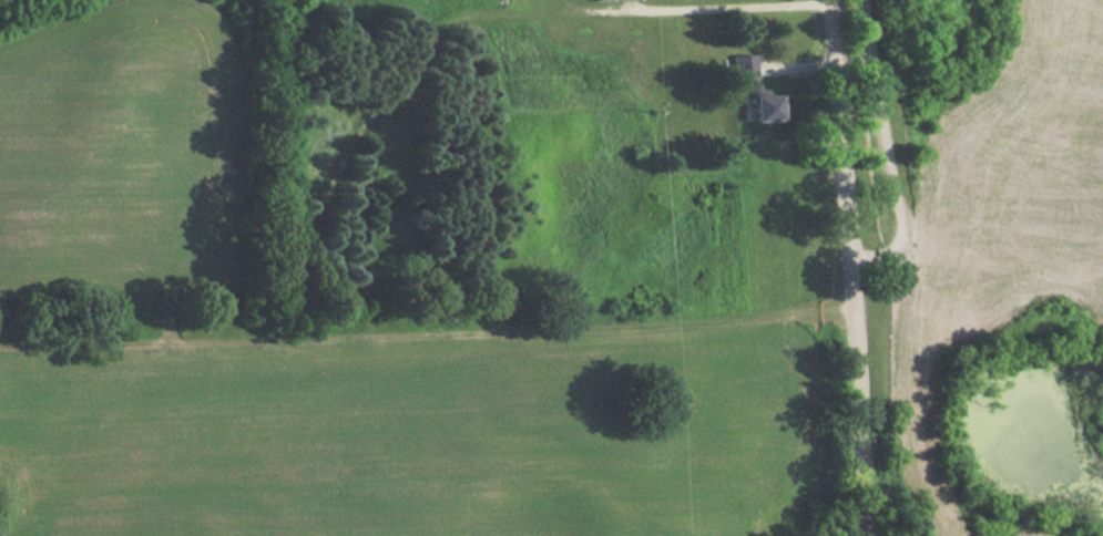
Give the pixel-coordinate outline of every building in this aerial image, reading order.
[(754,53),(731,54),(732,78),(749,78),(750,120),(778,119),(778,94),(766,94),(766,87),(755,87),(754,53)]
